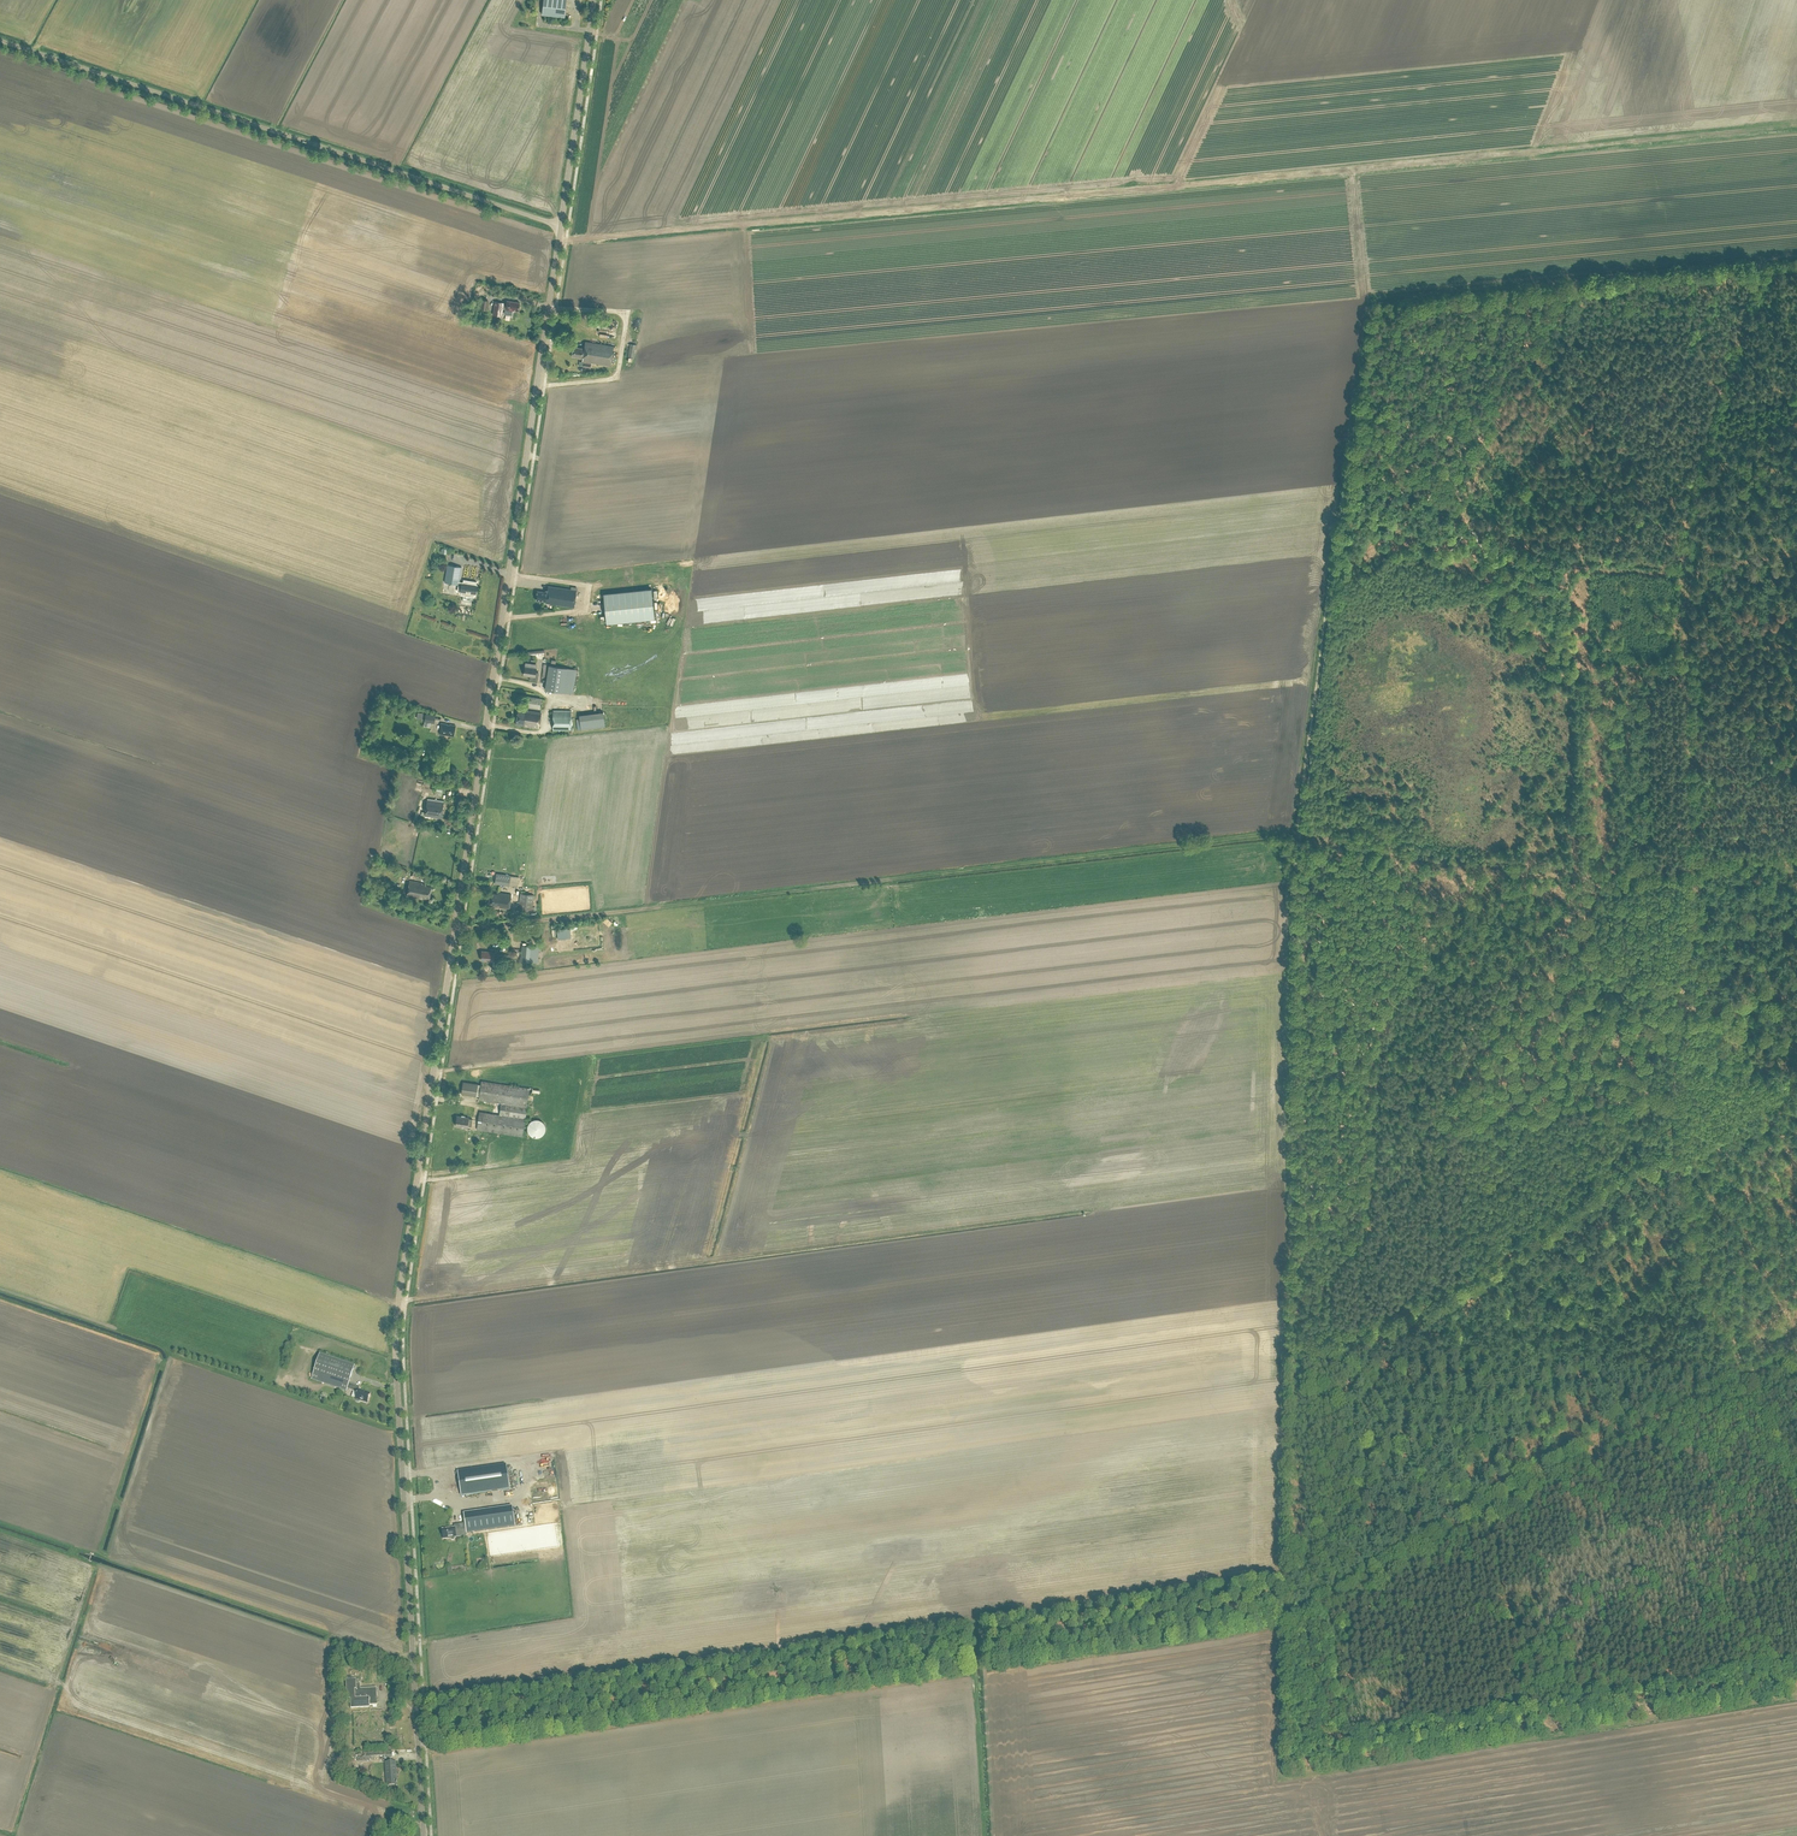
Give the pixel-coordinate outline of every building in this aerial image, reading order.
[(542,14),(564,17),(566,0),(544,0),(542,14)] [(488,301),(480,299),(478,309),(487,310),(488,301)] [(520,302),(507,300),(506,303),(495,301),(493,315),(502,316),(503,308),(518,310),(520,302)] [(614,346),(585,341),(584,348),(573,346),(571,356),(583,358),(582,361),(585,361),(584,366),(591,368),(591,362),(611,365),(614,346)] [(636,345),(630,344),(628,356),(634,357),(636,345)] [(464,579),(463,582),(459,581),(462,567),(448,564),(445,582),(459,584),(458,591),(462,592),(461,594),(461,595),(474,597),(474,596),(475,594),(476,594),(477,584),(476,584),(477,582),(477,581),(464,579)] [(577,590),(548,586),(547,592),(537,590),(536,600),(546,601),(545,603),(574,607),(577,590)] [(654,618),(651,588),(603,593),(606,623),(654,618)] [(577,669),(549,664),(545,688),(573,693),(577,669)] [(536,668),(525,666),(524,675),(530,676),(529,680),(537,681),(538,672),(536,672),(536,668)] [(527,696),(526,705),(539,707),(540,698),(527,696)] [(541,712),(519,709),(516,725),(539,728),(541,712)] [(571,711),(553,711),(553,729),(571,729),(571,711)] [(605,726),(604,712),(580,714),(581,729),(605,726)] [(435,715),(425,714),(424,721),(434,722),(435,715)] [(455,725),(442,723),(440,733),(454,736),(455,725)] [(443,788),(436,787),(434,794),(441,795),(443,788)] [(444,802),(427,800),(425,816),(442,818),(444,802)] [(425,875),(413,871),(412,876),(423,880),(425,875)] [(510,875),(496,873),(495,883),(509,885),(510,875)] [(519,876),(510,875),(509,884),(518,885),(519,876)] [(423,882),(410,880),(407,896),(422,898),(422,896),(429,898),(431,886),(426,885),(426,884),(422,883),(423,882)] [(525,891),(521,891),(519,909),(534,911),(534,906),(535,906),(536,902),(533,901),(534,895),(524,893),(525,891)] [(511,894),(498,892),(498,893),(490,892),(489,904),(496,905),(496,907),(508,908),(509,903),(510,904),(511,894)] [(609,931),(612,927),(607,922),(603,926),(609,931)] [(538,946),(521,945),(520,960),(537,962),(538,946)] [(495,952),(482,950),(481,960),(494,961),(495,952)] [(478,1084),(463,1081),(462,1093),(476,1095),(478,1084)] [(529,1088),(482,1081),(479,1099),(501,1103),(500,1114),(483,1112),(482,1121),(478,1120),(477,1129),(522,1135),(529,1088)] [(469,1117),(457,1115),(456,1126),(467,1127),(468,1125),(471,1126),(471,1125),(474,1125),(474,1121),(472,1121),(472,1118),(469,1118),(469,1117)] [(527,1126),(527,1129),(529,1133),(531,1135),(534,1137),(538,1137),(541,1136),(544,1133),(545,1130),(545,1126),(544,1123),(542,1121),(538,1119),(535,1119),(532,1120),(529,1123),(527,1126)] [(355,1367),(320,1356),(312,1380),(346,1392),(347,1390),(357,1393),(355,1399),(356,1400),(356,1401),(357,1402),(359,1403),(360,1402),(360,1401),(367,1404),(371,1394),(359,1390),(360,1388),(349,1384),(355,1367)] [(509,1489),(506,1465),(457,1472),(461,1496),(509,1489)] [(473,1513),(464,1515),(465,1524),(466,1530),(467,1533),(475,1532),(473,1513)] [(454,1528),(442,1530),(443,1540),(451,1539),(451,1540),(452,1541),(454,1540),(455,1539),(455,1538),(456,1538),(455,1531),(459,1531),(458,1525),(454,1525),(454,1528)] [(356,1684),(356,1680),(346,1681),(347,1699),(350,1699),(351,1709),(370,1708),(369,1706),(377,1705),(376,1689),(360,1690),(360,1684),(356,1684)] [(397,1786),(395,1762),(386,1763),(387,1787),(397,1786)]
